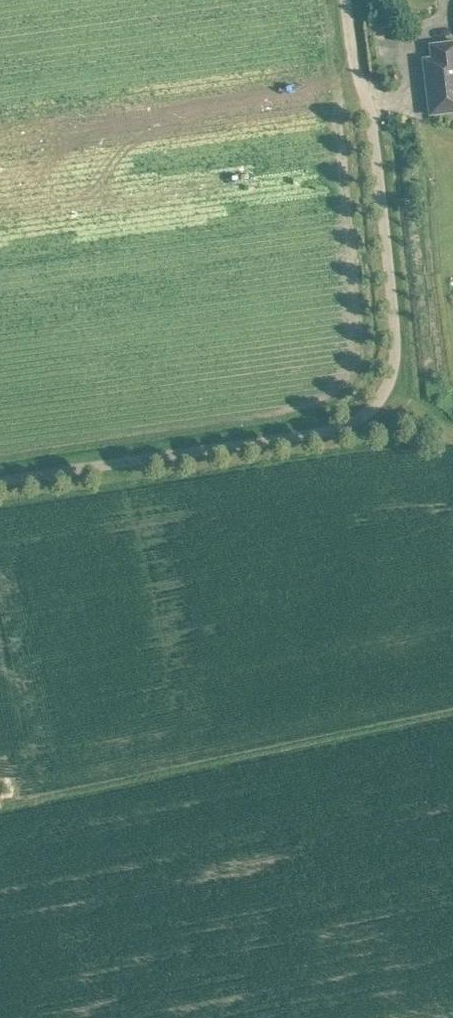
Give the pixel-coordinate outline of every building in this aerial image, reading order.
[(451,111),(452,111),(452,43),(432,46),(434,59),(425,60),(432,114),(451,111)]
